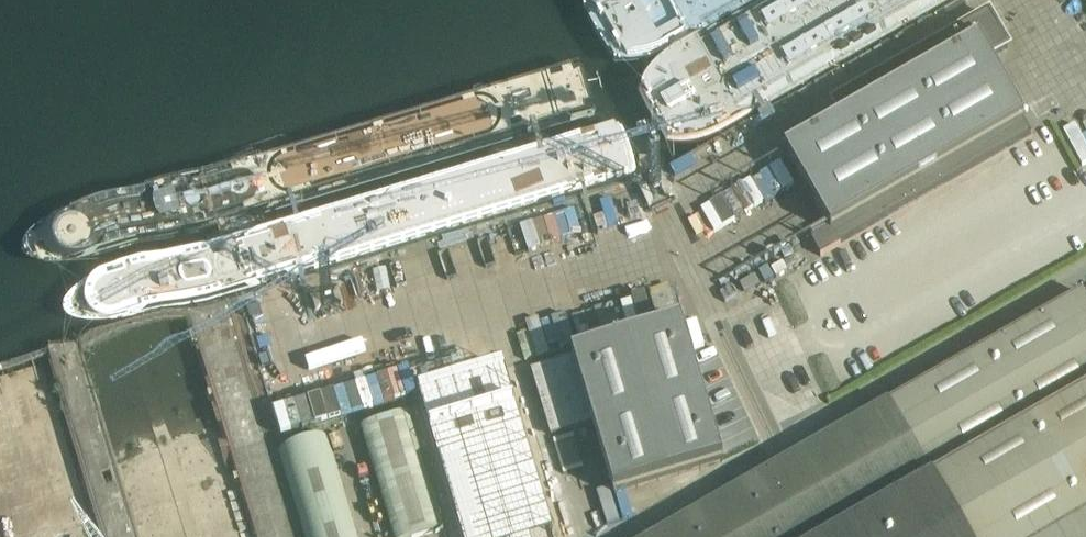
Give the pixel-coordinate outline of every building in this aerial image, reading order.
[(842,117),(786,149),(828,223),(808,235),(820,256),(1032,134),(988,59),(1008,47),(986,10),(831,99),(842,117)] [(1075,124),(1064,130),(1082,165),(1085,163),(1085,145),(1075,124)] [(1082,293),(657,536),(1085,536),(1085,300),(1082,293)] [(572,311),(529,322),(537,356),(581,346),(572,311)] [(593,422),(614,493),(722,461),(681,324),(531,370),(551,434),(593,422)] [(503,360),(413,388),(458,536),(556,536),(503,360)] [(359,400),(352,402),(348,386),(288,398),(292,419),(360,405),(359,400)] [(361,427),(374,471),(395,536),(419,536),(443,530),(426,471),(408,413),(361,427)] [(326,435),(277,450),(283,471),(303,536),(357,536),(337,471),(326,435)]
